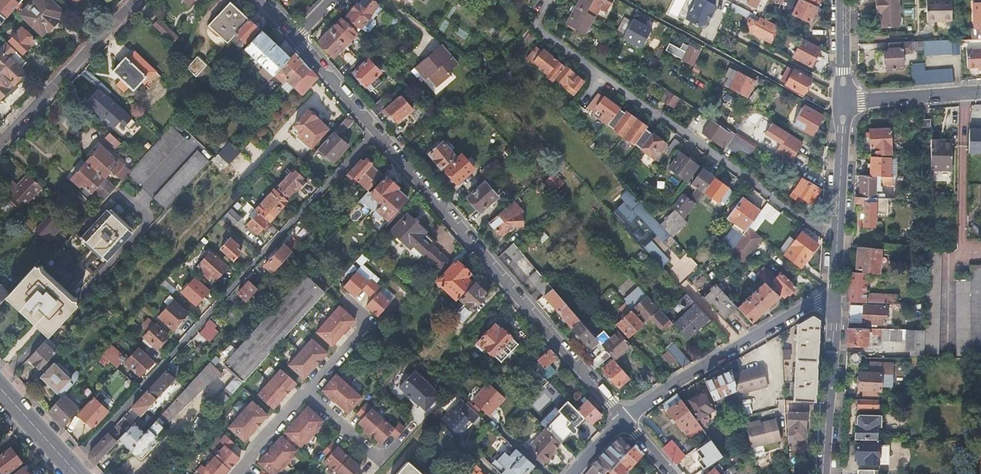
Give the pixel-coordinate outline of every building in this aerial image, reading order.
[(12,13),(15,10),(20,3),(17,0),(1,0),(0,2),(0,3),(1,3),(0,4),(0,21),(3,23),(12,13)] [(51,0),(36,0),(23,14),(41,33),(46,28),(49,31),(59,21),(56,18),(62,11),(51,0)] [(378,0),(364,0),(359,6),(357,4),(347,17),(361,29),(371,16),(371,15),(371,14),(375,17),(381,10),(377,7),(378,5),(379,6),(381,3),(378,0)] [(594,0),(581,0),(576,7),(573,5),(570,11),(572,13),(566,23),(584,34),(594,16),(587,12),(594,0)] [(587,12),(594,16),(599,7),(606,11),(612,0),(594,0),(587,12)] [(688,21),(706,30),(718,7),(716,6),(719,0),(699,0),(688,21)] [(818,7),(803,0),(800,0),(794,14),(811,23),(818,7)] [(875,15),(880,15),(880,29),(898,28),(898,0),(875,0),(875,15)] [(950,0),(925,1),(925,23),(950,22),(950,0)] [(232,38),(249,19),(230,2),(210,23),(229,41),(232,38)] [(20,3),(15,10),(17,11),(23,5),(20,3)] [(972,40),(980,40),(980,3),(974,3),(975,30),(972,30),(972,40)] [(737,5),(734,10),(754,20),(750,28),(758,32),(757,33),(759,35),(759,37),(763,39),(765,38),(766,38),(769,34),(774,37),(779,27),(761,18),(737,5)] [(628,28),(632,20),(625,16),(618,30),(624,34),(628,28)] [(260,29),(249,19),(232,38),(243,47),(260,29)] [(159,20),(154,26),(172,43),(178,37),(159,20)] [(341,20),(330,31),(346,45),(356,33),(341,20)] [(624,34),(627,35),(630,30),(633,32),(631,36),(645,44),(653,30),(645,25),(638,22),(635,20),(629,30),(628,28),(624,34)] [(229,41),(210,23),(208,25),(227,43),(229,41)] [(23,28),(11,41),(24,53),(36,41),(23,28)] [(279,46),(261,30),(244,49),(264,67),(267,70),(274,76),(276,74),(296,53),(286,41),(285,40),(279,46)] [(346,45),(330,31),(319,42),(334,57),(346,45)] [(657,51),(662,42),(654,37),(649,46),(657,51)] [(812,67),(821,48),(803,39),(794,57),(812,67)] [(923,42),(924,51),(924,56),(951,54),(951,56),(960,56),(960,40),(949,41),(935,41),(923,42)] [(923,42),(893,43),(894,49),(888,49),(888,54),(884,54),(884,64),(886,64),(886,70),(902,69),(902,52),(924,51),(923,42)] [(9,43),(2,50),(0,48),(0,98),(1,99),(9,91),(8,91),(16,83),(17,84),(26,73),(23,68),(28,62),(9,43)] [(538,44),(528,58),(534,63),(535,61),(541,66),(540,67),(549,74),(548,76),(554,81),(556,78),(557,78),(564,84),(568,80),(580,90),(586,80),(577,73),(576,74),(574,73),(575,71),(567,64),(567,65),(561,59),(560,59),(545,47),(543,49),(538,44)] [(687,69),(691,72),(693,68),(691,67),(699,53),(690,47),(687,54),(680,50),(670,44),(667,51),(683,60),(682,63),(688,66),(687,69)] [(687,54),(690,47),(684,44),(680,50),(687,54)] [(433,56),(434,57),(427,63),(426,60),(417,68),(428,80),(431,77),(438,86),(451,75),(449,72),(458,65),(443,47),(433,56)] [(134,51),(127,58),(128,61),(136,53),(134,51)] [(980,69),(980,51),(967,51),(967,69),(979,69),(980,69)] [(128,61),(127,58),(113,71),(122,80),(129,87),(133,91),(142,81),(154,69),(136,53),(128,61)] [(299,57),(296,53),(276,74),(285,83),(288,79),(304,62),(299,57)] [(197,56),(192,62),(186,68),(196,77),(207,65),(197,56)] [(653,56),(646,66),(657,72),(663,62),(653,56)] [(384,82),(378,76),(382,73),(369,60),(355,75),(368,88),(371,84),(377,90),(384,82)] [(308,67),(304,62),(288,79),(295,87),(311,70),(308,67)] [(207,65),(196,77),(202,82),(213,71),(207,65)] [(911,66),(912,86),(952,84),(951,71),(923,71),(922,65),(920,65),(911,66)] [(804,94),(813,80),(790,68),(782,82),(804,94)] [(156,72),(154,69),(142,81),(145,83),(156,72)] [(318,78),(311,70),(295,87),(303,94),(318,78)] [(747,98),(755,82),(739,73),(734,80),(730,78),(727,83),(731,85),(730,88),(747,98)] [(129,87),(122,80),(119,84),(125,90),(129,87)] [(19,86),(17,84),(16,83),(8,91),(9,91),(12,93),(19,86)] [(245,98),(249,102),(258,93),(249,86),(245,90),(249,93),(245,98)] [(661,100),(667,104),(669,102),(674,94),(668,90),(661,100)] [(674,105),(679,97),(674,94),(669,102),(674,105)] [(401,95),(388,106),(386,109),(404,130),(423,114),(416,107),(413,109),(401,95)] [(642,147),(654,131),(648,127),(650,124),(628,108),(627,111),(606,96),(604,99),(602,97),(596,105),(599,107),(614,117),(610,124),(615,128),(614,129),(636,145),(637,143),(642,147)] [(371,109),(377,116),(386,109),(388,106),(382,99),(371,109)] [(799,115),(818,126),(823,117),(803,107),(799,115)] [(311,148),(328,130),(316,118),(316,114),(313,111),(309,111),(308,110),(294,125),(302,132),(299,135),(302,138),(299,141),(306,148),(309,145),(311,148)] [(122,114),(117,120),(127,129),(133,123),(122,114)] [(353,119),(349,114),(336,129),(339,132),(342,131),(353,119)] [(813,135),(818,126),(799,115),(794,124),(813,135)] [(702,134),(725,150),(727,146),(736,134),(726,128),(725,129),(711,120),(702,134)] [(803,143),(773,123),(766,134),(782,143),(776,152),(791,162),(803,143)] [(140,161),(131,171),(127,175),(141,187),(184,139),(172,127),(140,161)] [(968,153),(980,153),(980,129),(969,129),(968,153)] [(890,130),(869,131),(870,135),(870,155),(891,155),(890,130)] [(667,141),(654,131),(642,147),(650,152),(646,158),(651,162),(667,141)] [(120,142),(110,132),(103,140),(113,149),(120,142)] [(342,140),(333,132),(318,148),(323,153),(333,162),(348,146),(347,145),(342,140)] [(736,134),(727,146),(735,151),(742,148),(750,154),(755,146),(744,139),(739,136),(736,134)] [(930,137),(929,156),(929,166),(953,167),(954,141),(940,141),(940,137),(930,137)] [(668,149),(673,153),(680,143),(674,138),(668,149)] [(230,141),(218,153),(229,164),(241,152),(238,149),(230,141)] [(429,154),(441,168),(455,156),(443,143),(429,154)] [(101,146),(87,161),(105,178),(111,170),(122,181),(127,175),(131,171),(124,165),(125,165),(120,160),(117,164),(107,155),(109,153),(101,146)] [(153,199),(166,210),(210,163),(197,151),(153,199)] [(681,153),(669,168),(686,181),(698,165),(681,153)] [(448,176),(450,175),(457,184),(475,169),(464,155),(446,170),(447,172),(446,173),(448,176)] [(871,157),(870,176),(877,176),(882,176),(888,176),(889,158),(871,157)] [(369,190),(383,174),(366,158),(363,162),(361,164),(358,162),(347,174),(351,178),(348,182),(352,186),(358,180),(369,190)] [(105,178),(87,161),(73,177),(80,185),(82,183),(84,186),(79,192),(88,200),(93,195),(91,192),(93,190),(104,200),(112,191),(115,188),(105,178)] [(482,173),(487,179),(497,170),(493,164),(482,173)] [(276,187),(287,198),(294,191),(298,185),(300,187),(306,181),(293,169),(276,187)] [(704,192),(715,177),(703,169),(691,186),(696,189),(698,187),(704,192)] [(555,190),(563,184),(554,172),(546,178),(555,190)] [(45,189),(29,173),(17,185),(13,181),(6,188),(20,201),(24,205),(30,198),(39,198),(41,201),(39,203),(41,204),(46,197),(45,196),(47,194),(44,191),(45,189)] [(398,188),(399,187),(387,176),(371,192),(373,194),(382,202),(384,204),(398,188)] [(870,176),(859,176),(858,197),(884,198),(884,195),(876,194),(876,191),(880,191),(880,185),(877,184),(877,176),(870,176)] [(727,206),(737,193),(715,177),(704,192),(719,203),(722,201),(727,206)] [(812,203),(822,189),(804,177),(792,196),(799,201),(802,197),(812,203)] [(498,197),(486,183),(468,197),(480,212),(498,197)] [(6,188),(0,194),(0,195),(14,208),(20,201),(6,188)] [(407,198),(398,188),(384,204),(382,202),(376,209),(383,215),(387,219),(407,198)] [(258,212),(268,221),(287,201),(274,189),(256,209),(258,212)] [(382,202),(373,194),(366,202),(373,208),(375,210),(376,209),(382,202)] [(0,195),(0,206),(8,214),(14,208),(0,195)] [(661,224),(673,237),(687,222),(684,218),(695,204),(683,195),(673,207),(676,209),(661,224)] [(858,197),(853,197),(852,205),(862,205),(862,226),(874,227),(875,214),(887,214),(887,198),(884,198),(858,197)] [(24,205),(31,211),(39,203),(41,201),(39,198),(30,198),(24,205)] [(747,231),(749,228),(760,213),(761,211),(743,198),(728,217),(747,231)] [(52,203),(48,207),(52,211),(55,214),(59,210),(52,203)] [(253,212),(256,209),(249,203),(246,206),(253,212)] [(772,207),(767,203),(761,211),(760,213),(765,217),(772,207)] [(658,238),(645,250),(646,252),(665,271),(673,264),(666,255),(679,244),(673,237),(661,224),(643,205),(634,212),(658,238)] [(507,207),(489,223),(499,235),(505,235),(515,225),(524,225),(524,217),(514,206),(509,210),(507,207)] [(231,208),(226,214),(236,224),(241,218),(231,208)] [(773,208),(766,218),(772,223),(780,213),(773,208)] [(107,259),(133,232),(108,209),(83,236),(107,259)] [(248,217),(251,219),(258,212),(256,209),(253,212),(248,217)] [(375,210),(373,213),(379,219),(383,215),(376,209),(375,210)] [(52,211),(48,216),(60,228),(64,223),(55,214),(52,211)] [(143,219),(151,226),(158,219),(149,211),(143,219)] [(267,222),(268,221),(258,212),(251,219),(248,223),(249,225),(247,227),(254,233),(255,232),(257,233),(263,227),(266,228),(269,225),(267,222)] [(408,213),(392,231),(409,248),(412,245),(422,254),(423,253),(432,244),(434,242),(425,232),(426,231),(408,213)] [(749,228),(754,232),(765,217),(760,213),(749,228)] [(48,216),(35,230),(47,241),(60,228),(48,216)] [(79,226),(75,216),(68,218),(68,226),(73,231),(79,226)] [(297,226),(292,232),(301,239),(306,233),(297,226)] [(743,263),(762,238),(754,232),(749,228),(747,231),(732,252),(742,261),(743,263)] [(786,254),(801,267),(818,245),(802,233),(786,254)] [(231,238),(222,248),(234,260),(241,252),(236,247),(238,244),(231,238)] [(272,273),(301,243),(295,238),(287,247),(284,244),(264,266),(272,273)] [(513,243),(505,251),(515,262),(523,255),(513,243)] [(432,244),(423,253),(442,272),(451,262),(432,244)] [(457,300),(472,283),(467,278),(471,273),(459,263),(469,253),(464,248),(453,261),(455,262),(438,282),(457,300)] [(879,249),(857,248),(856,270),(862,270),(862,274),(865,274),(879,274),(879,249)] [(738,265),(742,261),(732,252),(731,251),(727,254),(738,265)] [(228,267),(211,252),(198,267),(208,277),(210,274),(216,280),(228,267)] [(361,254),(355,261),(361,265),(367,258),(361,254)] [(941,255),(939,255),(937,297),(925,297),(925,304),(924,332),(923,359),(937,359),(941,255)] [(11,292),(9,294),(52,334),(78,305),(35,265),(11,292)] [(980,357),(980,265),(969,265),(969,280),(956,280),(956,358),(969,358),(969,357),(980,357)] [(765,283),(776,293),(777,291),(785,297),(788,294),(790,295),(796,287),(781,274),(776,278),(764,268),(757,276),(765,283)] [(529,277),(545,296),(553,289),(541,275),(537,270),(529,277)] [(368,293),(377,283),(371,278),(368,281),(357,271),(344,286),(356,296),(362,288),(368,293)] [(328,289),(310,272),(225,365),(237,376),(243,381),(304,315),(328,289)] [(862,274),(849,273),(847,303),(849,303),(884,304),(884,297),(868,296),(867,298),(865,298),(865,274),(862,274)] [(160,285),(171,294),(180,285),(170,275),(160,285)] [(196,305),(210,289),(197,277),(183,292),(196,305)] [(258,288),(249,280),(239,292),(247,300),(258,288)] [(410,294),(416,301),(423,294),(410,282),(404,288),(410,294)] [(9,294),(11,292),(0,283),(0,304),(9,294)] [(377,283),(368,293),(373,298),(367,306),(379,316),(391,301),(380,291),(383,288),(377,283)] [(461,299),(463,300),(465,303),(462,307),(457,313),(464,319),(465,320),(489,295),(487,293),(482,288),(476,283),(461,299)] [(741,310),(752,323),(780,296),(776,293),(765,283),(738,308),(741,310)] [(564,286),(556,292),(560,297),(568,291),(564,286)] [(641,289),(639,286),(632,293),(635,295),(641,289)] [(726,323),(741,310),(738,308),(720,288),(706,300),(713,307),(715,306),(722,313),(720,315),(726,323)] [(553,289),(545,296),(559,312),(567,305),(560,297),(556,292),(553,289)] [(648,298),(646,295),(641,289),(635,295),(632,293),(625,299),(646,322),(651,317),(660,327),(668,319),(648,298)] [(686,294),(709,319),(710,318),(687,293),(686,294)] [(174,300),(175,299),(171,294),(165,300),(170,305),(174,300)] [(677,328),(688,339),(709,319),(686,294),(665,315),(677,328)] [(189,314),(174,300),(170,305),(160,316),(174,330),(189,314)] [(140,307),(152,318),(158,312),(146,301),(140,307)] [(620,308),(626,315),(632,310),(625,303),(620,308)] [(334,308),(326,317),(344,333),(345,333),(350,327),(350,326),(356,319),(340,305),(336,310),(334,308)] [(567,305),(559,312),(572,328),(580,320),(567,305)] [(885,308),(862,307),(861,323),(885,324),(885,308)] [(629,337),(644,323),(636,315),(632,310),(626,315),(617,323),(629,337)] [(812,316),(797,324),(793,400),(813,401),(819,321),(812,316)] [(332,345),(344,333),(326,317),(318,326),(320,327),(317,331),(332,345)] [(671,323),(668,319),(660,327),(663,330),(671,323)] [(580,320),(572,328),(586,344),(587,342),(591,348),(598,341),(580,320)] [(169,336),(157,324),(145,337),(157,348),(169,336)] [(518,344),(502,329),(501,330),(494,324),(476,343),(484,350),(486,348),(502,362),(518,344)] [(208,325),(203,332),(210,338),(216,332),(208,325)] [(867,329),(847,329),(846,346),(866,346),(867,329)] [(602,345),(605,349),(611,355),(614,360),(631,346),(619,332),(618,331),(602,345)] [(916,359),(923,359),(924,332),(906,331),(905,351),(910,352),(911,359),(916,359)] [(48,338),(44,342),(54,352),(58,348),(48,338)] [(299,350),(316,365),(328,352),(312,338),(308,342),(307,341),(299,350)] [(44,342),(30,358),(40,368),(49,358),(54,352),(44,342)] [(109,360),(117,367),(126,358),(111,344),(102,354),(109,360)] [(661,345),(656,350),(664,359),(670,355),(661,345)] [(140,375),(154,360),(140,348),(128,360),(127,364),(140,375)] [(670,353),(684,368),(690,364),(676,348),(670,353)] [(546,368),(558,357),(551,349),(538,360),(546,368)] [(605,349),(589,363),(595,369),(611,355),(605,349)] [(289,364),(305,378),(316,365),(299,350),(291,359),(292,360),(289,364)] [(104,365),(109,360),(102,354),(97,359),(104,365)] [(220,360),(216,356),(156,421),(156,422),(154,423),(146,433),(130,449),(138,456),(158,435),(157,434),(202,385),(205,382),(223,374),(215,366),(220,360)] [(49,358),(40,368),(44,372),(40,377),(62,397),(64,394),(82,375),(78,370),(71,377),(55,361),(53,363),(49,358)] [(619,388),(630,378),(614,360),(603,369),(619,388)] [(868,374),(858,374),(857,391),(878,392),(879,387),(890,388),(891,365),(868,364),(868,374)] [(732,373),(736,390),(736,392),(737,395),(767,387),(762,366),(732,373)] [(275,371),(267,380),(285,396),(297,383),(281,369),(277,373),(275,371)] [(412,369),(396,387),(423,413),(439,396),(412,369)] [(731,370),(705,382),(713,400),(736,390),(732,373),(731,370)] [(175,379),(167,371),(148,391),(157,399),(175,379)] [(336,401),(351,384),(342,376),(341,378),(337,374),(322,390),(329,396),(328,397),(335,402),(336,401)] [(243,381),(237,376),(225,389),(231,395),(243,381)] [(953,384),(953,376),(938,376),(938,384),(953,384)] [(175,380),(171,384),(178,390),(181,386),(175,380)] [(285,396),(267,380),(259,389),(261,391),(258,395),(273,409),(285,396)] [(351,384),(336,401),(348,413),(363,397),(358,393),(360,392),(351,384)] [(472,400),(487,413),(495,404),(497,406),(505,398),(488,384),(472,400)] [(157,399),(148,391),(135,405),(144,413),(145,411),(157,399)] [(697,395),(688,400),(698,419),(714,410),(705,392),(698,396),(697,395)] [(211,404),(217,410),(228,398),(222,393),(211,404)] [(62,397),(49,411),(55,419),(64,428),(81,410),(64,394),(62,397)] [(676,394),(662,404),(667,410),(667,411),(687,438),(701,428),(676,394)] [(598,409),(601,407),(591,396),(577,410),(585,417),(592,424),(602,414),(598,409)] [(471,421),(478,414),(461,398),(458,397),(452,404),(453,406),(442,419),(462,437),(469,430),(464,424),(468,420),(471,421)] [(80,414),(87,421),(89,419),(95,425),(108,411),(95,398),(80,414)] [(239,412),(256,428),(268,415),(252,401),(248,405),(247,403),(239,412)] [(576,427),(585,417),(577,410),(568,401),(559,411),(569,420),(564,425),(572,432),(573,433),(574,433),(575,433),(576,432),(577,431),(577,430),(577,429),(577,428),(576,427)] [(876,410),(877,401),(857,401),(857,411),(876,410)] [(359,423),(370,433),(384,418),(367,403),(357,413),(363,418),(359,423)] [(750,404),(742,404),(742,414),(751,414),(750,404)] [(296,419),(314,435),(322,426),(320,424),(324,420),(308,406),(302,413),(301,412),(295,418),(296,419)] [(562,443),(572,432),(564,425),(569,420),(559,411),(556,408),(541,423),(546,428),(561,442),(562,443)] [(245,441),(256,428),(239,412),(231,421),(232,423),(229,427),(245,441)] [(804,413),(787,413),(786,427),(789,427),(789,435),(793,435),(794,440),(804,440),(805,430),(804,430),(804,413)] [(134,423),(133,425),(126,432),(120,439),(130,449),(146,433),(154,423),(156,422),(148,415),(142,421),(139,418),(136,421),(134,423)] [(133,425),(124,417),(117,423),(126,432),(133,425)] [(189,432),(193,436),(205,423),(199,418),(190,427),(190,431),(189,432)] [(384,418),(370,433),(382,443),(391,433),(396,438),(406,427),(400,422),(395,428),(384,418)] [(854,428),(854,439),(872,439),(872,427),(877,427),(877,418),(857,418),(856,428),(854,428)] [(89,419),(87,421),(93,427),(95,425),(89,419)] [(198,440),(204,445),(223,424),(217,419),(198,440)] [(296,419),(285,432),(288,435),(297,443),(300,446),(304,442),(306,444),(314,435),(296,419)] [(745,427),(750,445),(750,448),(780,441),(775,420),(745,427)] [(126,432),(117,423),(109,433),(117,441),(120,439),(126,432)] [(551,452),(561,442),(546,428),(540,435),(542,437),(532,448),(546,461),(553,454),(551,452)] [(708,438),(702,430),(696,434),(703,442),(708,438)] [(117,441),(109,433),(90,453),(90,458),(93,462),(96,465),(117,441)] [(215,456),(229,469),(240,458),(230,449),(235,444),(225,434),(220,441),(225,445),(215,456)] [(288,435),(284,439),(294,447),(297,443),(288,435)] [(270,449),(287,465),(295,456),(293,454),(297,450),(294,447),(284,439),(281,436),(270,449)] [(692,467),(696,473),(722,456),(710,440),(696,451),(702,460),(692,467)] [(325,461),(336,471),(349,456),(332,441),(323,451),(329,456),(325,461)] [(585,473),(610,473),(617,466),(632,449),(633,447),(628,441),(617,441),(585,473)] [(672,443),(662,449),(681,472),(687,470),(681,462),(685,459),(672,443)] [(859,443),(859,446),(854,446),(854,458),(857,458),(856,464),(886,464),(886,447),(876,447),(877,443),(859,443)] [(641,456),(633,447),(632,449),(617,466),(626,473),(641,456)] [(535,465),(516,448),(510,454),(507,451),(499,460),(497,457),(491,464),(501,473),(521,473),(523,472),(525,473),(526,472),(528,470),(529,472),(535,465)] [(0,473),(5,473),(19,463),(9,449),(0,456),(0,473)] [(270,449),(258,462),(271,473),(276,473),(277,472),(279,473),(287,465),(270,449)] [(215,456),(205,467),(200,463),(194,469),(200,473),(210,473),(211,473),(212,473),(225,473),(229,469),(215,456)] [(336,471),(340,473),(360,473),(357,471),(361,467),(349,456),(336,471)] [(398,473),(422,473),(408,462),(398,473)] [(467,473),(482,473),(479,471),(481,469),(476,464),(467,473)] [(736,472),(733,469),(723,473),(719,470),(720,469),(717,465),(706,473),(734,473),(736,472)] [(610,473),(626,473),(617,466),(610,473)]
